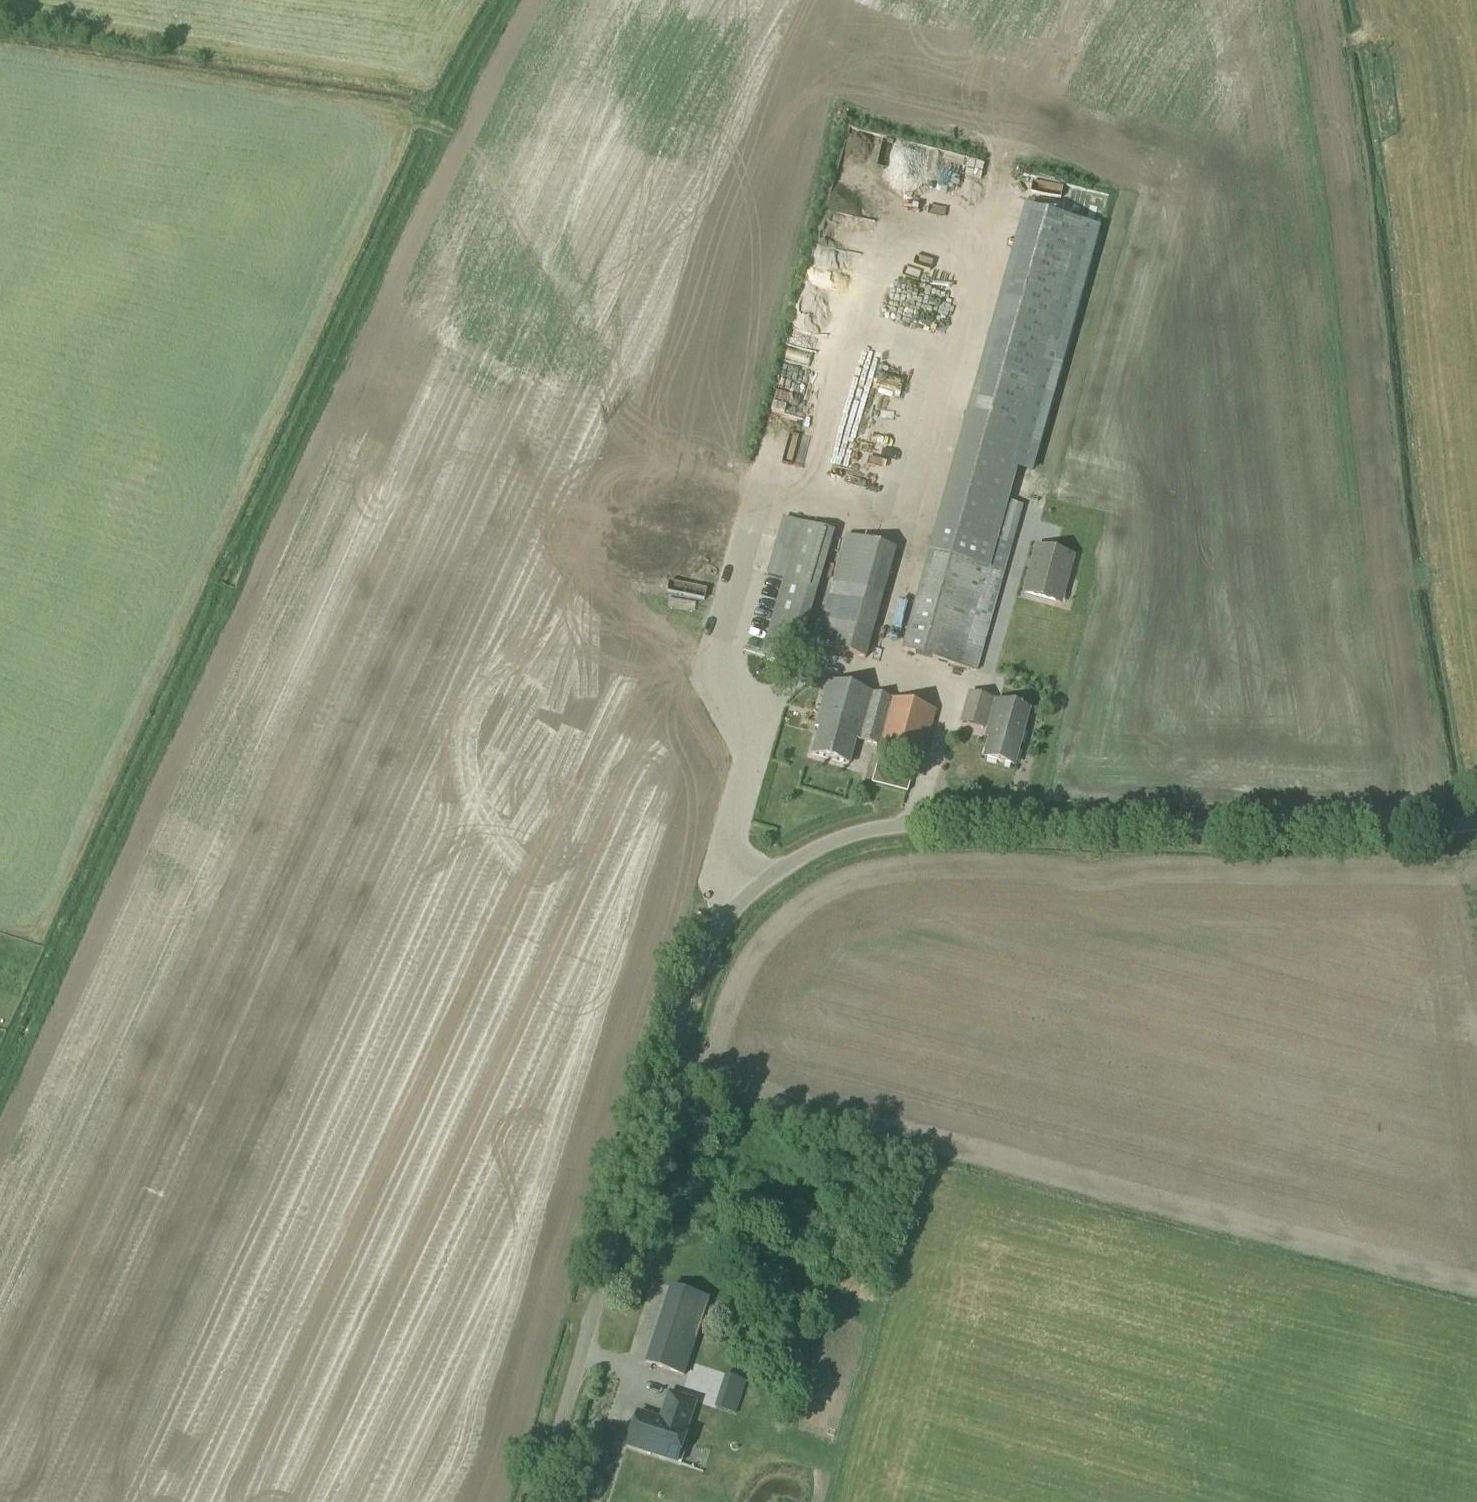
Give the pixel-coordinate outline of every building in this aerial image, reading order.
[(975,671),(1002,573),(989,569),(1028,426),(968,409),(902,651),(975,671)] [(797,664),(832,542),(834,533),(792,521),(783,549),(792,552),(763,653),(797,664)] [(866,660),(896,550),(845,535),(814,646),(866,660)] [(1059,604),(1071,560),(1038,551),(1026,595),(1059,604)] [(924,760),(937,712),(828,682),(816,728),(819,729),(812,755),(849,765),(856,741),(924,760)] [(1014,768),(1030,711),(996,702),(986,738),(990,739),(984,759),(1014,768)] [(908,793),(912,775),(876,766),(871,784),(908,793)] [(684,1378),(710,1299),(671,1286),(645,1365),(684,1378)] [(625,1448),(678,1465),(689,1428),(698,1402),(668,1392),(660,1419),(637,1412),(625,1448)]
